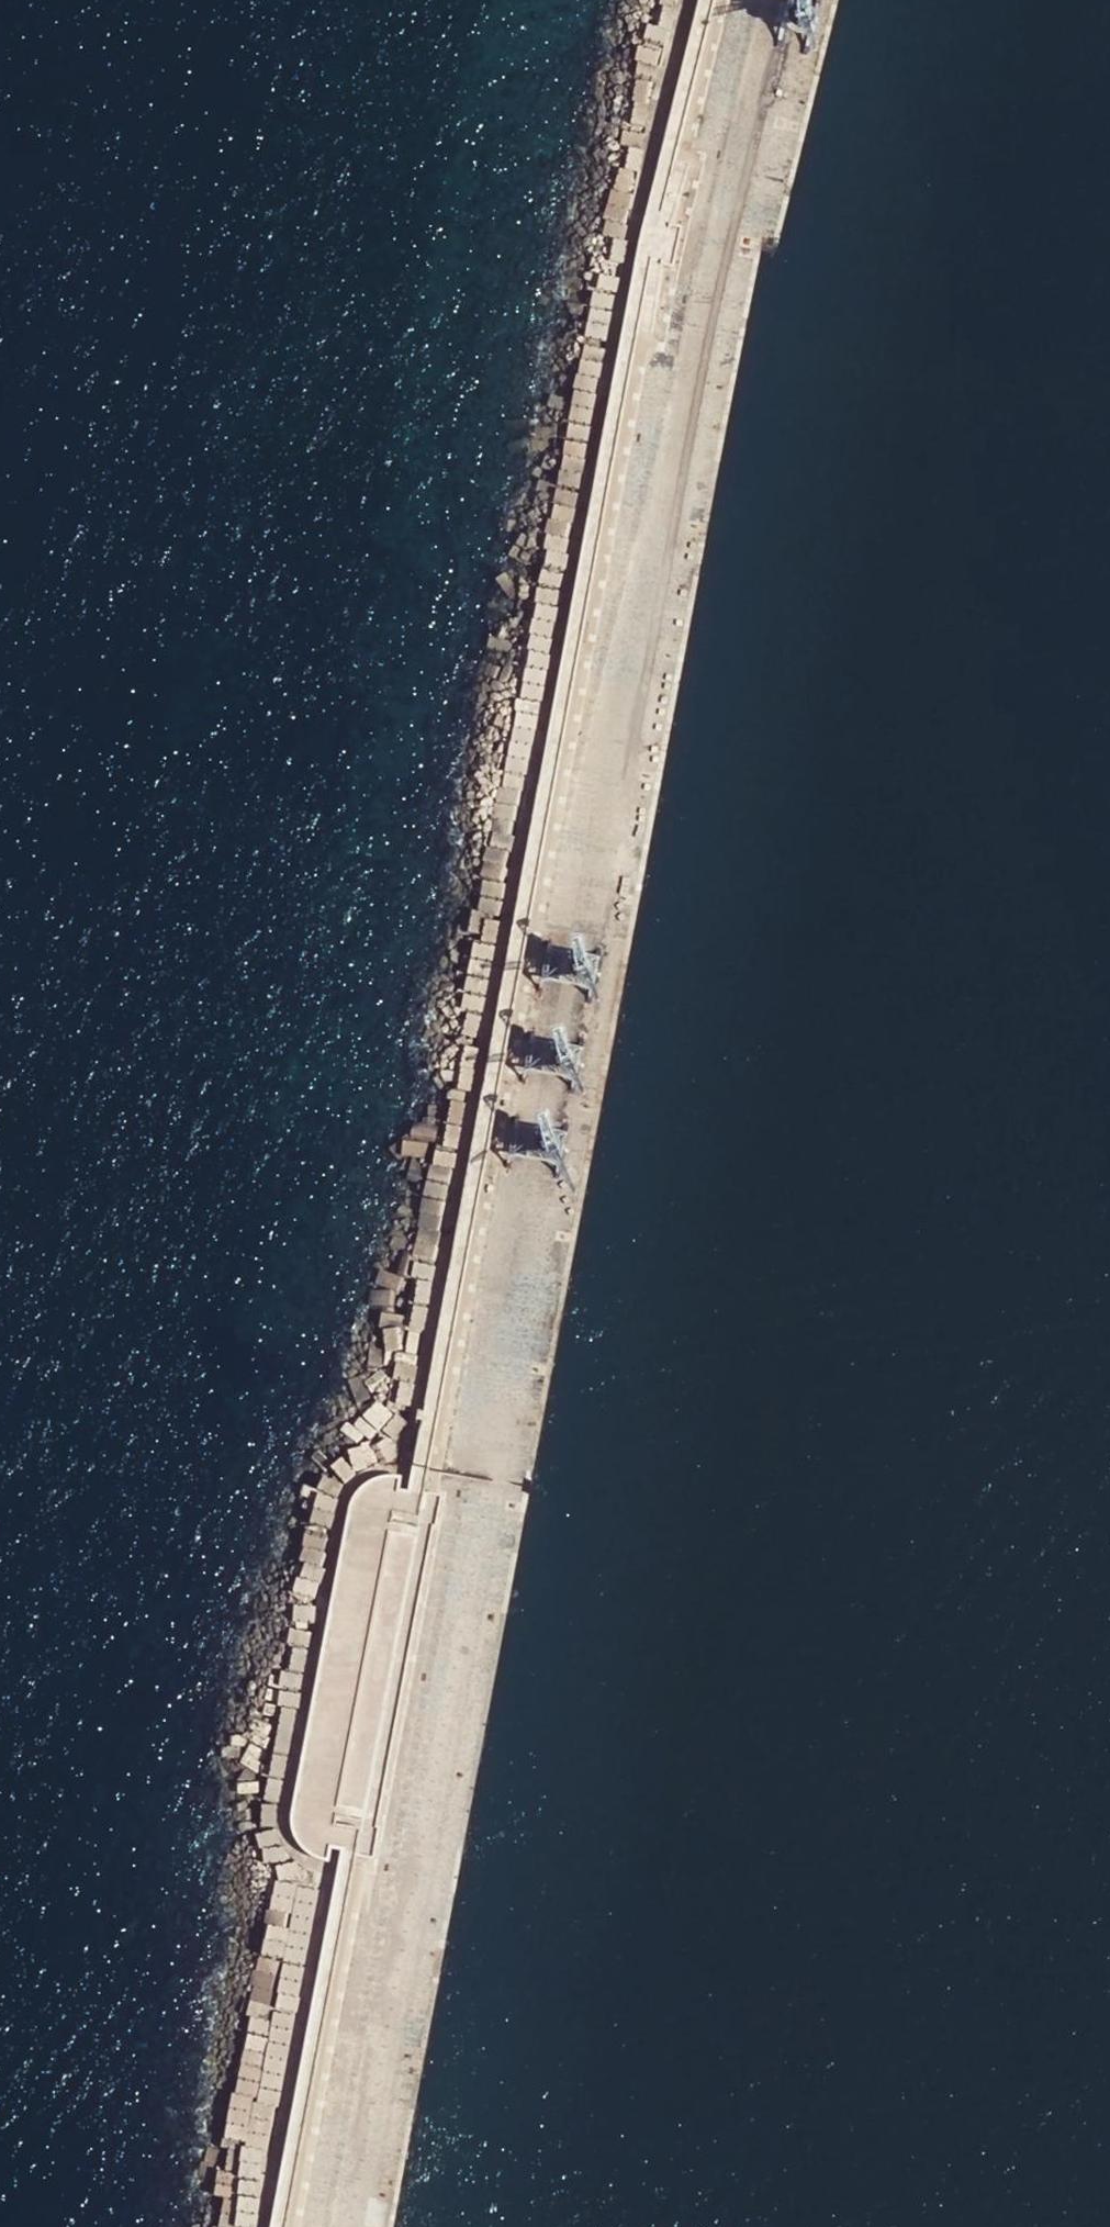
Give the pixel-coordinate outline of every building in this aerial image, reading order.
[(651,188),(666,192),(674,163),(714,0),(697,0),(651,188)] [(628,294),(644,297),(646,287),(650,261),(664,263),(663,268),(671,270),(680,229),(671,227),(671,231),(657,228),(664,203),(666,192),(651,188),(639,232),(628,294)] [(644,297),(628,294),(406,1492),(397,1491),(391,1515),(418,1519),(422,1492),(644,297)] [(314,1856),(327,1861),(330,1848),(332,1825),(333,1816),(361,1822),(360,1829),(356,1856),(373,1859),(379,1829),(376,1828),(430,1528),(433,1528),(439,1495),(422,1492),(418,1519),(416,1527),(389,1523),(391,1515),(397,1491),(399,1477),(383,1476),(370,1480),(359,1488),(350,1499),(345,1512),(293,1798),(290,1808),(290,1822),(294,1836),(302,1847),(314,1856)] [(332,1825),(330,1848),(339,1850),(328,1920),(320,1920),(320,1930),(325,1932),(270,2226),(287,2226),(356,1856),(360,1829),(332,1825)]
